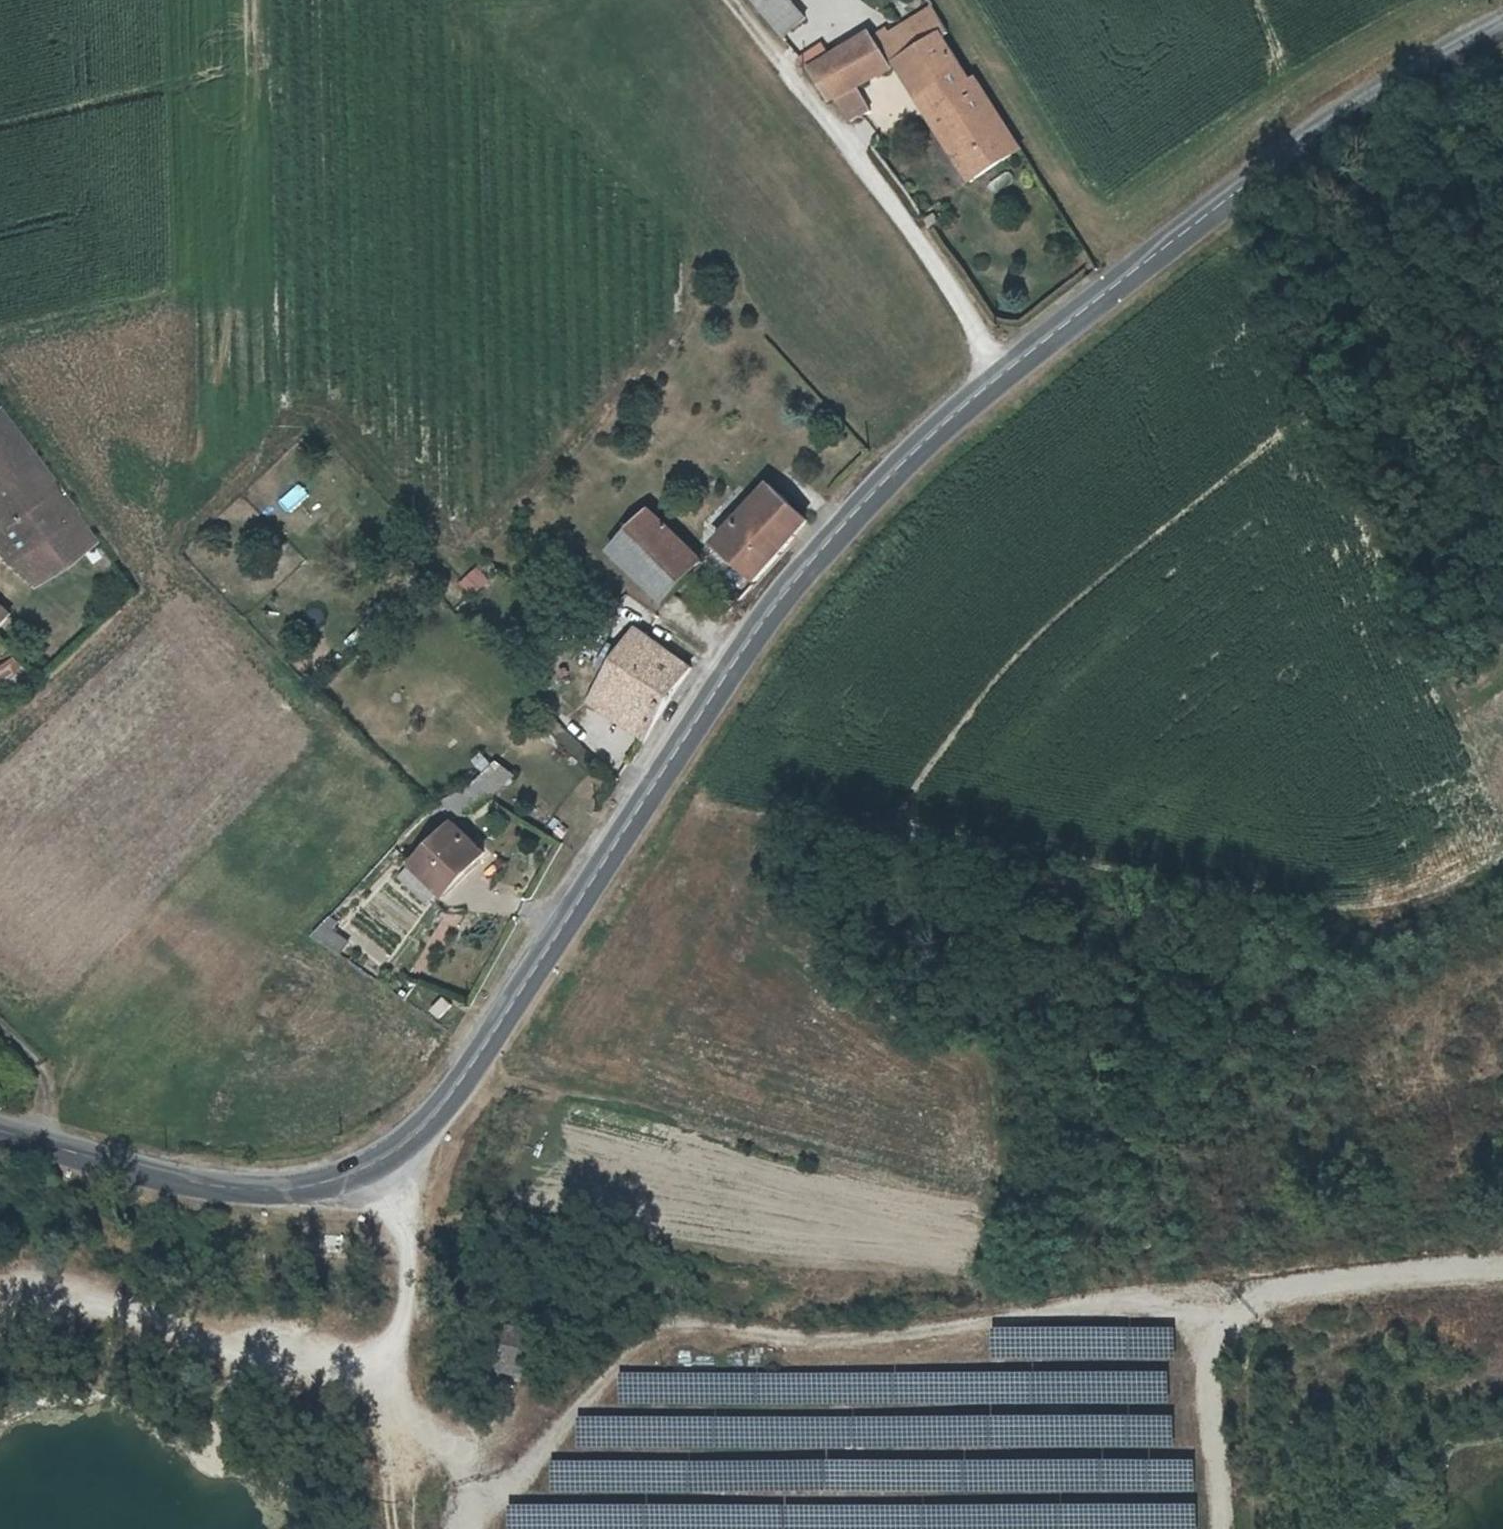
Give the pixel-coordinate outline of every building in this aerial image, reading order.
[(787,38),(810,21),(795,0),(758,0),(787,38)] [(831,55),(811,67),(815,71),(827,86),(838,98),(860,86),(898,66),(912,58),(921,53),(949,96),(925,112),(972,186),(1026,152),(978,78),(973,81),(945,35),(950,32),(933,4),(890,30),(888,27),(872,38),(868,32),(831,55)] [(808,63),(811,67),(831,55),(824,44),(803,57),(808,63)] [(898,66),(925,112),(949,96),(921,53),(912,58),(898,66)] [(874,110),(860,86),(838,98),(854,120),(874,110)] [(925,220),(931,228),(941,222),(936,213),(925,220)] [(33,459),(0,413),(0,483),(33,459)] [(33,459),(0,483),(0,553),(3,558),(28,580),(88,537),(33,459)] [(718,540),(763,583),(819,525),(773,482),(718,540)] [(291,515),(312,495),(301,483),(280,503),(291,515)] [(610,555),(664,605),(706,561),(652,511),(610,555)] [(479,568),(462,585),(475,599),(492,581),(479,568)] [(9,612),(0,603),(0,622),(9,612)] [(591,707),(648,743),(696,668),(639,631),(591,707)] [(39,681),(13,661),(0,670),(0,690),(15,680),(24,694),(39,681)] [(473,785),(493,798),(517,772),(499,759),(473,785)] [(457,817),(411,864),(441,892),(448,898),(493,851),(457,817)] [(441,892),(411,864),(401,876),(430,903),(441,892)] [(353,938),(329,920),(318,934),(342,953),(353,938)] [(449,994),(433,1010),(441,1018),(457,1001),(449,994)] [(542,1330),(514,1325),(509,1351),(537,1356),(542,1330)] [(1172,1500),(1173,1521),(1201,1519),(1200,1498),(1172,1500)] [(1177,1528),(1206,1528),(1205,1520),(1177,1523),(1177,1528)]
